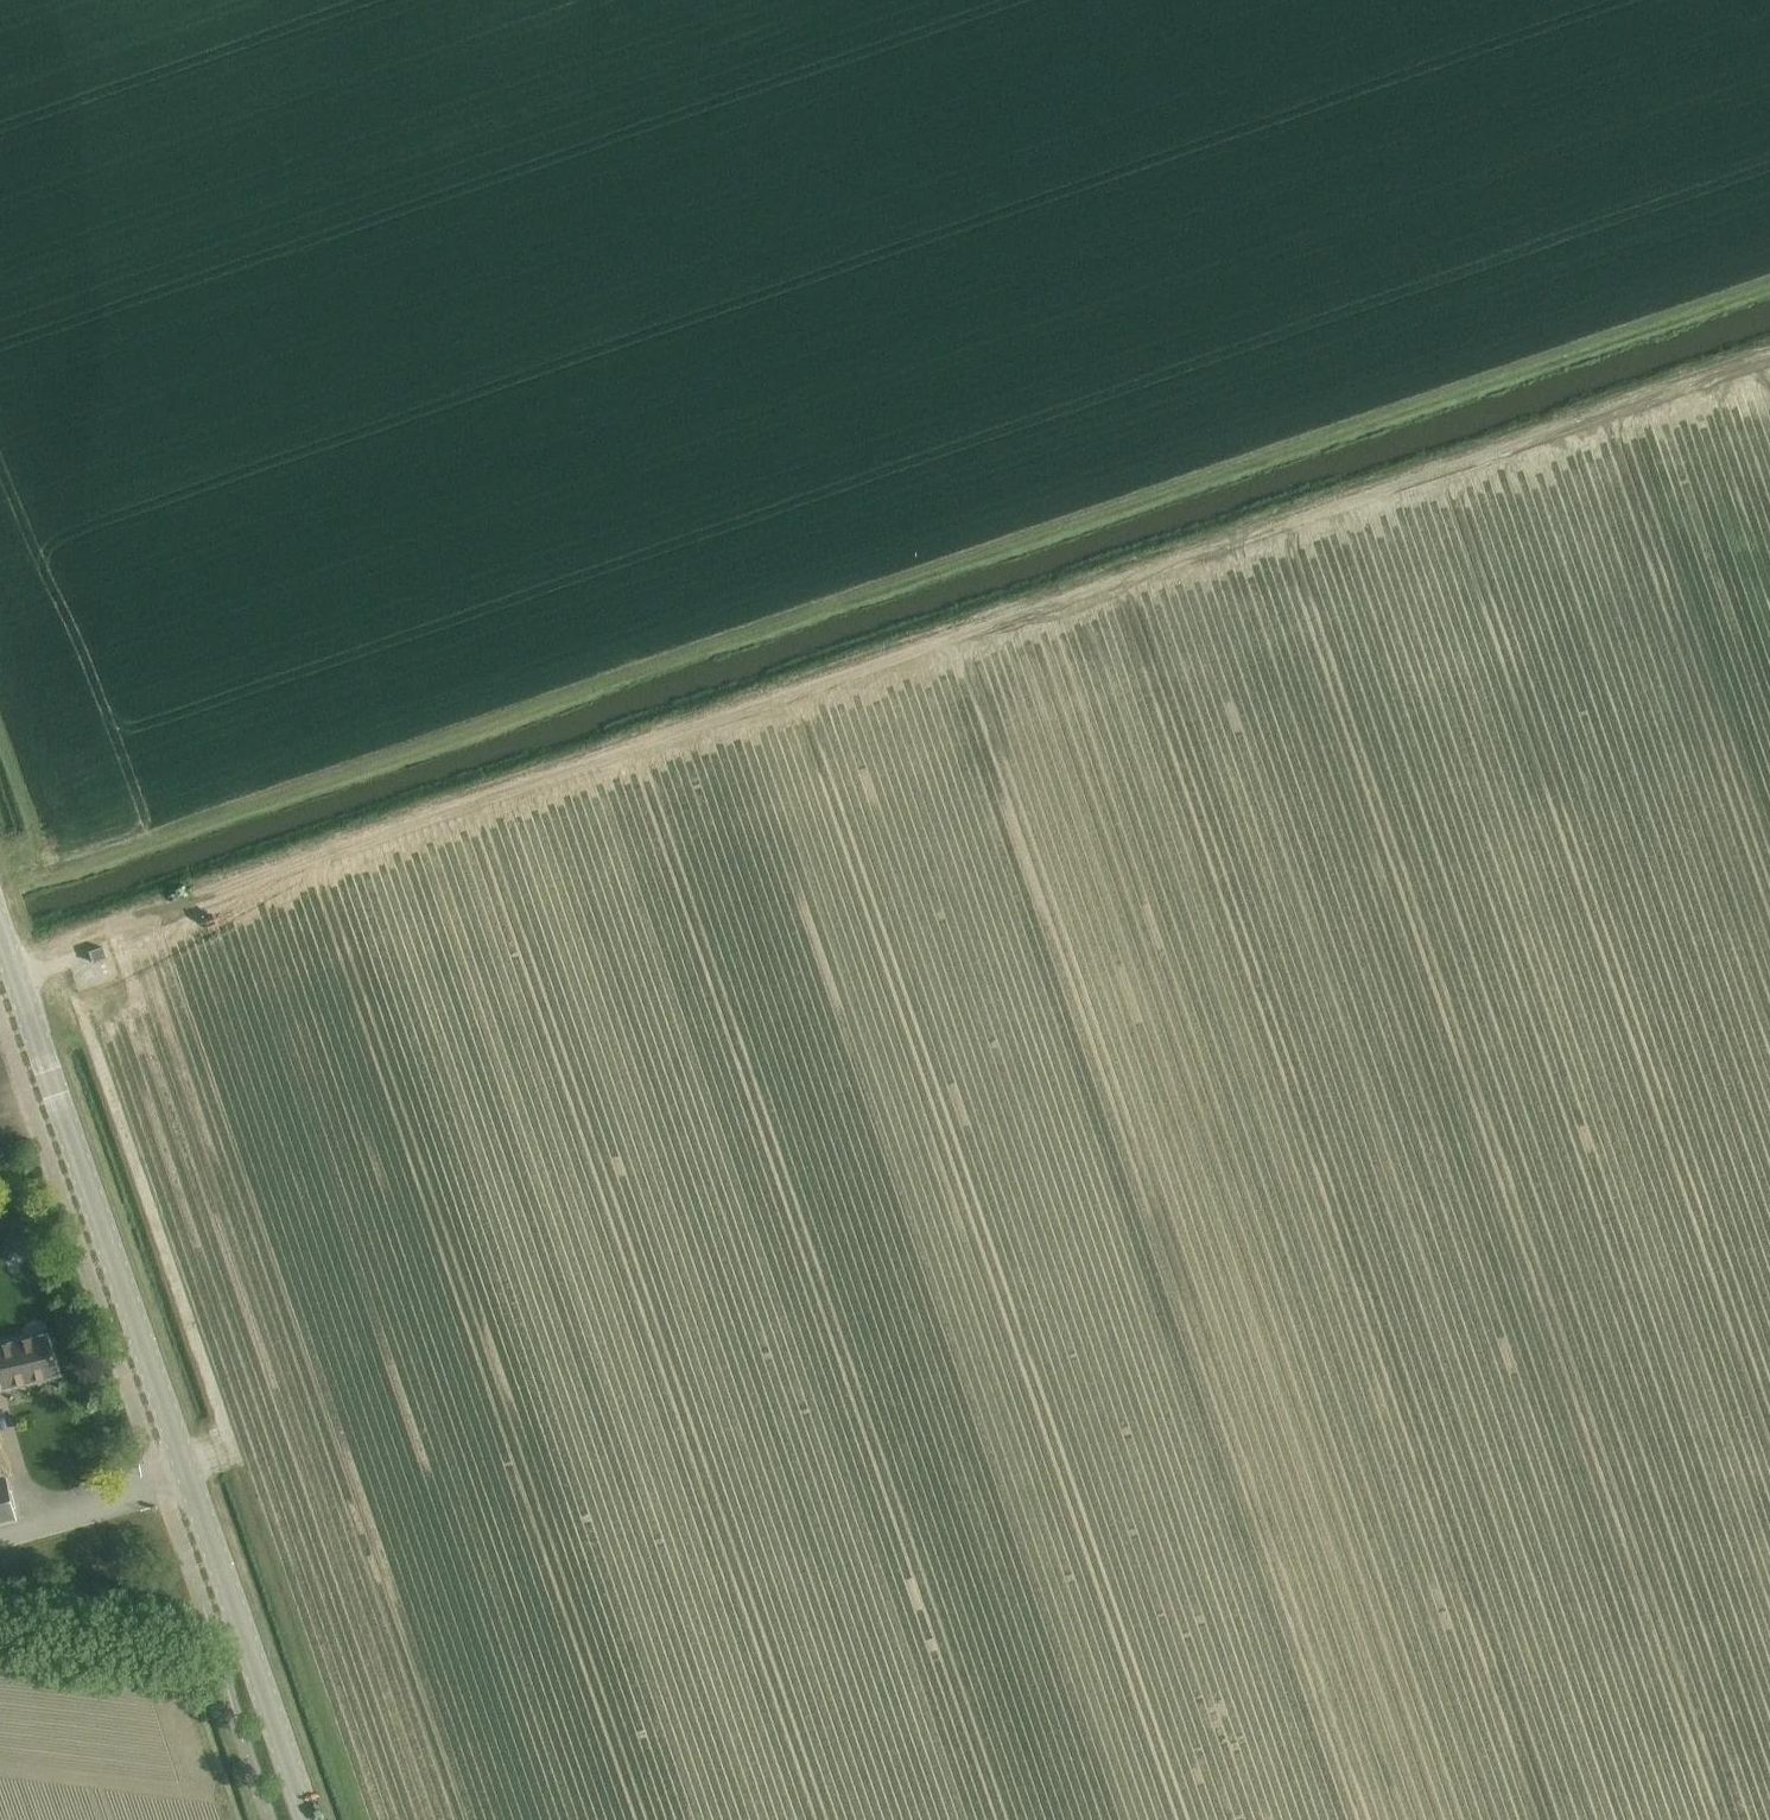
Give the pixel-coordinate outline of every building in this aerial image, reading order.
[(91,952),(95,963),(108,958),(104,948),(91,952)] [(40,1381),(62,1374),(50,1334),(27,1341),(0,1348),(0,1390),(40,1381)] [(17,1519),(7,1479),(0,1481),(0,1523),(17,1519)]
